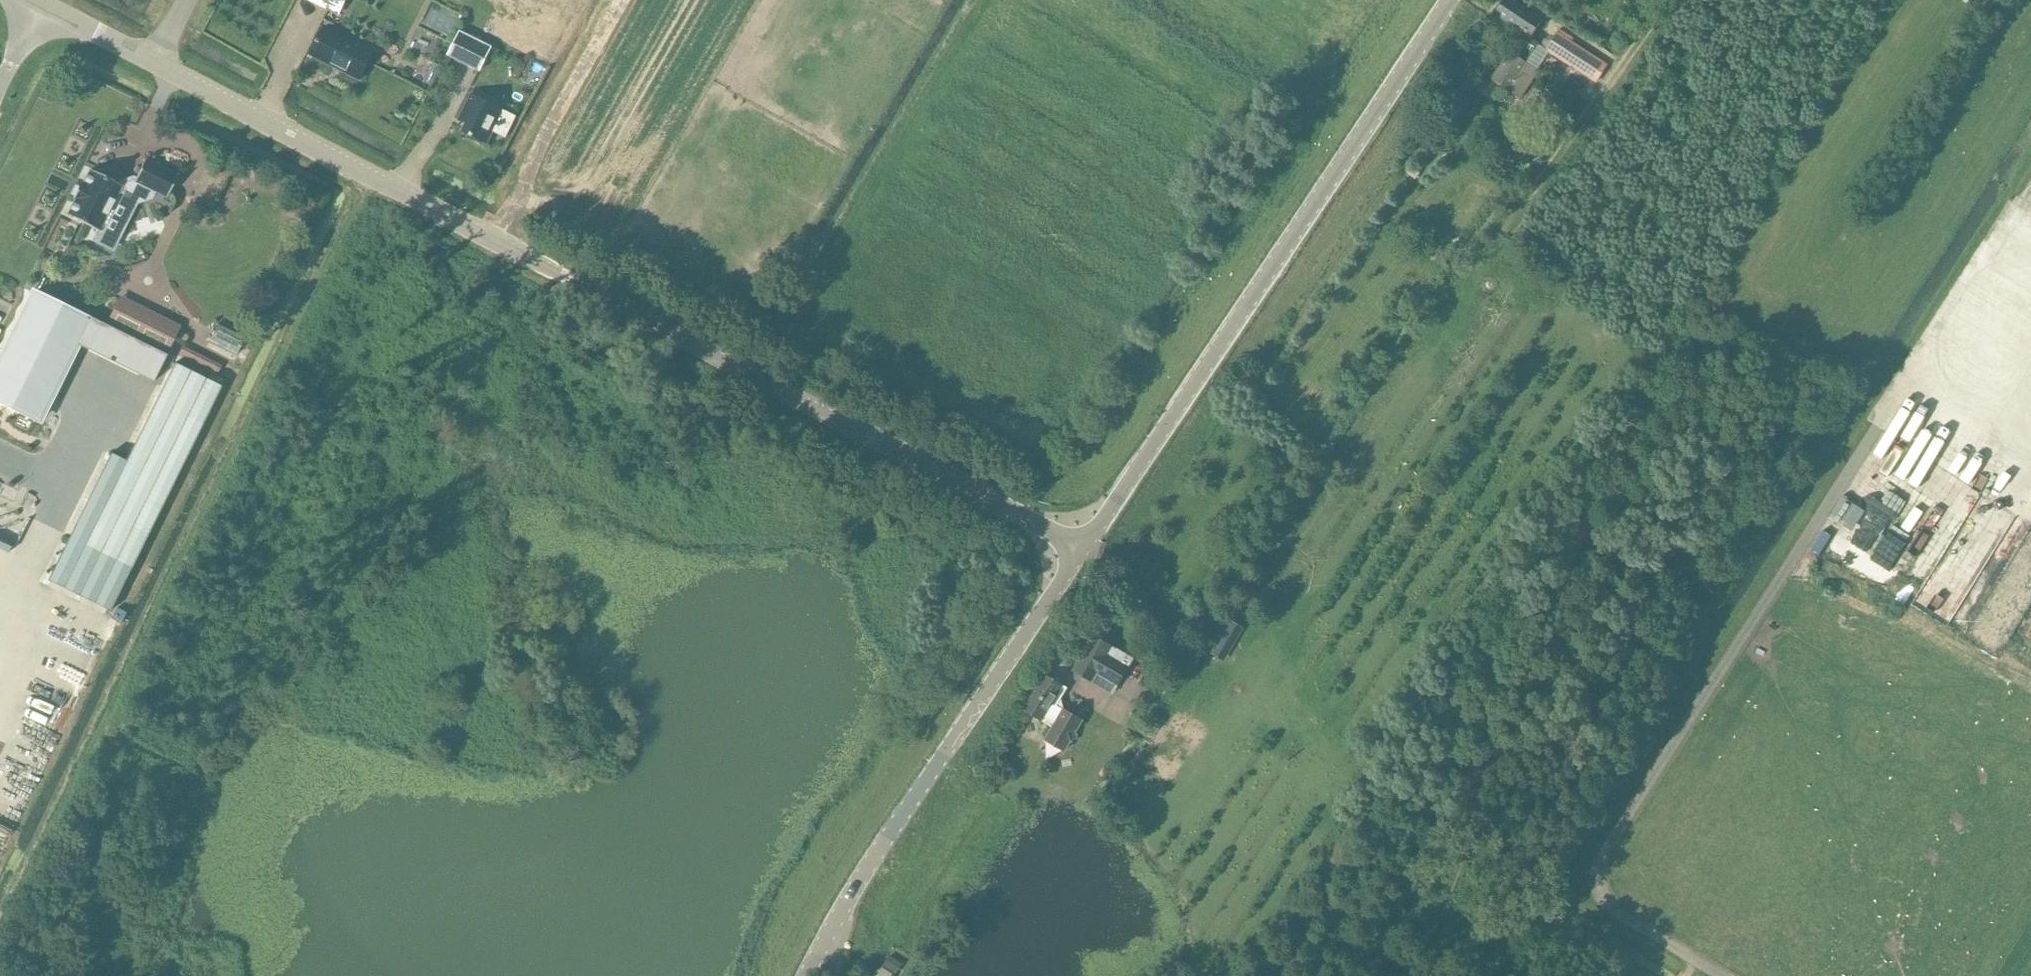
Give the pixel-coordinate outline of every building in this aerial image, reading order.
[(327,13),(333,0),(299,0),(327,13)] [(1521,98),(1540,71),(1526,62),(1539,43),(1530,37),(1541,20),(1511,0),(1504,0),(1495,14),(1523,32),(1491,78),(1521,98)] [(360,80),(374,51),(325,26),(311,55),(360,80)] [(1559,29),(1545,51),(1595,83),(1607,64),(1572,41),(1573,39),(1559,29)] [(462,31),(450,56),(479,71),(492,45),(462,31)] [(462,132),(487,144),(493,131),(506,138),(516,117),(471,94),(459,119),(467,123),(462,132)] [(68,216),(99,232),(114,201),(150,189),(167,198),(178,177),(146,161),(135,181),(121,186),(90,171),(83,187),(80,185),(73,199),(76,200),(68,216)] [(33,294),(0,360),(0,401),(38,420),(88,320),(33,294)] [(167,351),(178,328),(120,299),(109,322),(167,351)] [(111,453),(48,580),(108,611),(221,387),(175,364),(126,461),(111,453)] [(1935,538),(1961,494),(1938,480),(1920,510),(1898,498),(1902,490),(1880,478),(1868,498),(1935,538)] [(1889,591),(1905,602),(1929,566),(1912,555),(1889,591)] [(1243,628),(1226,618),(1207,652),(1225,662),(1243,628)] [(1108,657),(1114,648),(1094,636),(1074,671),(1094,682),(1099,673),(1120,685),(1129,669),(1108,657)] [(1052,730),(1056,743),(1075,737),(1073,729),(1078,719),(1057,706),(1067,689),(1045,676),(1025,709),(1054,727),(1052,730)]
